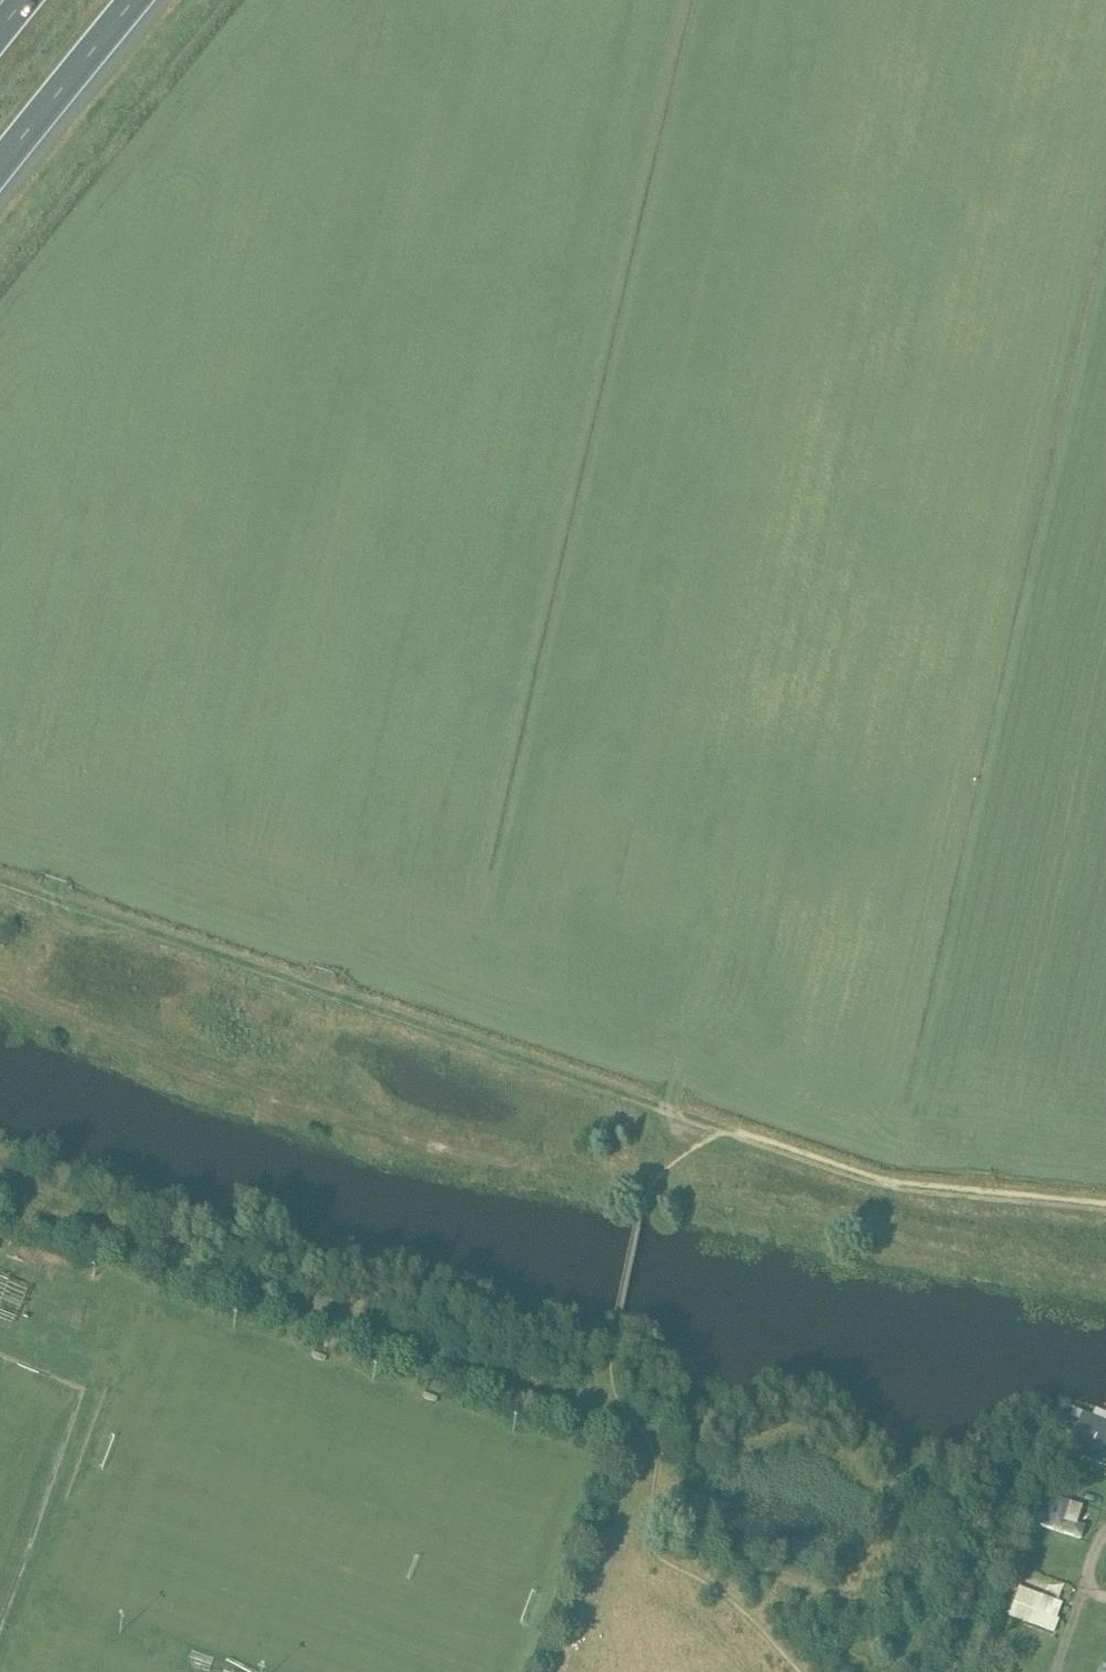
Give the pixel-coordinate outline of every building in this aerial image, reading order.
[(1020,1569),(1016,1577),(1021,1580),(1027,1577),(1029,1573),(1020,1569)] [(1059,1631),(1067,1599),(1018,1587),(1010,1619),(1059,1631)]
